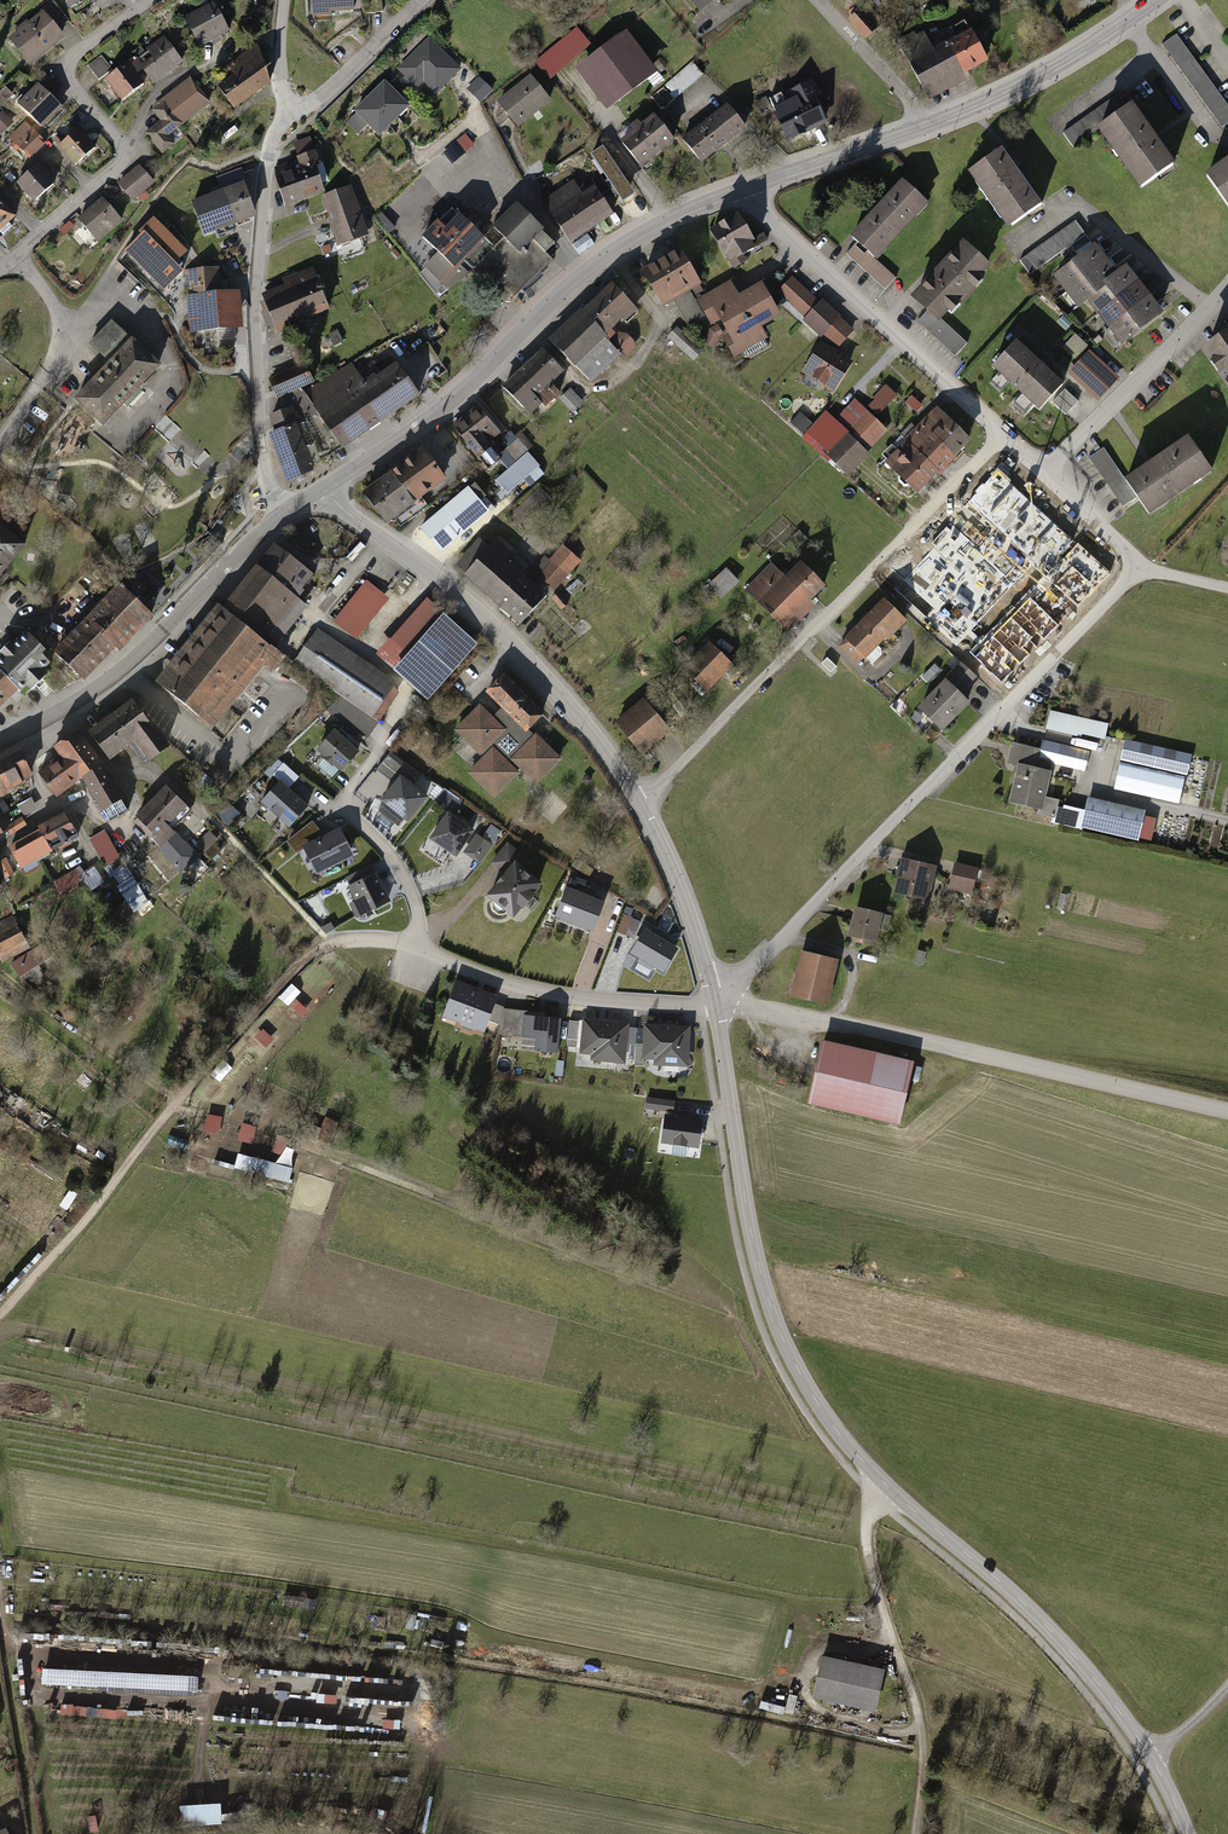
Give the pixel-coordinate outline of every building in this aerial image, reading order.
[(317,14),(362,9),(361,0),(315,0),(317,14)] [(703,10),(715,0),(694,0),(703,10)] [(218,2),(189,17),(204,45),(233,30),(218,2)] [(864,6),(851,17),(868,36),(881,25),(864,6)] [(68,37),(48,12),(16,38),(36,62),(68,37)] [(946,44),(962,72),(984,59),(961,18),(948,25),(955,38),(946,44)] [(549,75),(591,41),(578,25),(536,59),(549,75)] [(575,67),(607,109),(658,71),(627,28),(575,67)] [(1162,43),(1221,126),(1227,121),(1227,105),(1176,33),(1162,43)] [(184,62),(164,34),(147,47),(154,56),(144,63),(158,81),(184,62)] [(962,72),(946,44),(934,50),(925,35),(901,49),(925,92),(962,72)] [(428,37),(397,68),(417,88),(424,82),(436,94),(461,69),(428,37)] [(279,79),(253,48),(232,65),(239,73),(224,85),(243,109),(279,79)] [(89,64),(101,78),(114,68),(102,54),(89,64)] [(694,58),(652,94),(664,108),(707,72),(694,58)] [(132,59),(108,76),(126,100),(150,82),(132,59)] [(213,100),(193,75),(155,106),(164,117),(149,129),(168,152),(181,141),(174,132),(213,100)] [(478,76),(466,89),(481,103),(493,90),(478,76)] [(530,76),(499,101),(518,126),(549,101),(530,76)] [(384,80),(353,111),(355,113),(347,122),(358,133),(366,125),(379,137),(410,105),(384,80)] [(68,104),(43,81),(23,101),(47,125),(68,104)] [(794,94),(773,105),(790,140),(830,120),(811,83),(793,92),(794,94)] [(765,95),(755,100),(761,110),(771,105),(765,95)] [(1100,127),(1127,107),(1118,95),(1064,133),(1073,146),(1100,127)] [(731,101),(684,135),(702,159),(749,125),(731,101)] [(1127,107),(1100,127),(1142,186),(1176,162),(1134,103),(1127,107)] [(5,110),(0,115),(0,128),(6,134),(17,122),(5,110)] [(641,128),(625,140),(642,161),(675,135),(658,113),(647,122),(643,117),(637,123),(641,128)] [(30,119),(13,135),(34,158),(51,143),(30,119)] [(81,127),(61,145),(78,165),(98,146),(81,127)] [(456,140),(457,141),(443,152),(452,164),(466,152),(475,145),(465,133),(456,140)] [(603,144),(590,153),(623,201),(635,193),(603,144)] [(304,163),(283,170),(293,204),(335,191),(322,148),(301,154),(304,163)] [(996,148),(971,167),(1013,223),(1039,203),(996,148)] [(1203,176),(1226,206),(1227,205),(1227,157),(1203,176)] [(60,181),(41,161),(19,181),(38,201),(60,181)] [(160,181),(144,164),(123,183),(140,200),(160,181)] [(546,200),(572,239),(616,211),(599,185),(585,195),(575,180),(546,200)] [(926,201),(903,181),(852,237),(857,241),(875,258),(926,201)] [(255,214),(243,185),(223,193),(235,222),(255,214)] [(356,186),(326,196),(343,246),(374,236),(356,186)] [(235,222),(223,193),(202,201),(214,230),(235,222)] [(0,197),(0,233),(18,217),(0,197)] [(127,221),(109,198),(83,218),(101,241),(127,221)] [(451,227),(442,218),(425,236),(438,249),(424,263),(448,287),(473,262),(512,300),(556,255),(550,250),(559,241),(519,201),(496,225),(506,235),(495,247),(489,241),(493,237),(467,212),(451,227)] [(754,241),(739,214),(711,229),(730,262),(752,250),(749,244),(754,241)] [(125,251),(165,291),(185,271),(177,263),(189,251),(154,216),(139,232),(142,234),(125,251)] [(1083,230),(1075,218),(1020,257),(1028,269),(1083,230)] [(896,276),(875,258),(857,241),(847,252),(886,287),(896,276)] [(985,267),(961,246),(917,294),(930,306),(941,316),(985,267)] [(1067,290),(1103,262),(1090,246),(1054,274),(1067,290)] [(700,278),(681,247),(643,270),(662,301),(700,278)] [(1103,262),(1067,290),(1078,304),(1089,295),(1114,276),(1103,262)] [(222,287),(220,266),(187,268),(191,328),(240,324),(238,286),(222,287)] [(1101,310),(1135,283),(1123,268),(1114,276),(1089,295),(1101,310)] [(328,305),(314,269),(258,291),(272,327),(328,305)] [(781,312),(764,282),(744,294),(734,277),(702,295),(715,318),(725,313),(735,331),(728,334),(739,352),(771,334),(764,322),(781,312)] [(780,292),(807,316),(819,302),(793,278),(780,292)] [(583,310),(609,336),(640,306),(614,279),(583,310)] [(1113,324),(1146,297),(1135,283),(1101,310),(1113,324)] [(1146,297),(1113,324),(1123,337),(1157,311),(1146,297)] [(855,327),(823,298),(819,302),(807,316),(804,319),(820,334),(822,332),(837,346),(855,327)] [(685,312),(692,323),(707,314),(701,303),(685,312)] [(941,316),(930,306),(919,318),(956,353),(968,340),(941,316)] [(609,336),(583,310),(551,340),(589,378),(620,348),(609,336)] [(94,344),(112,361),(80,398),(111,426),(165,364),(115,320),(94,344)] [(679,328),(670,338),(697,362),(706,352),(679,328)] [(723,334),(711,329),(706,342),(718,346),(723,334)] [(1202,351),(1227,388),(1227,333),(1202,351)] [(1062,382),(1016,340),(993,364),(1039,406),(1062,382)] [(855,361),(825,342),(806,371),(837,390),(855,361)] [(1091,348),(1076,364),(1107,392),(1121,375),(1091,348)] [(559,383),(567,375),(544,351),(506,388),(531,413),(548,397),(555,403),(566,391),(559,383)] [(343,366),(306,393),(348,449),(420,397),(393,359),(357,386),(343,366)] [(277,394),(315,382),(309,362),(271,375),(277,394)] [(880,414),(899,393),(888,383),(869,404),(880,414)] [(575,411),(585,400),(572,387),(562,398),(575,411)] [(1069,389),(1056,402),(1067,413),(1080,401),(1069,389)] [(270,416),(293,476),(318,467),(312,451),(337,442),(301,391),(281,398),(287,409),(270,416)] [(494,443),(504,435),(479,404),(454,425),(485,462),(500,450),(494,443)] [(915,435),(948,465),(973,439),(940,408),(915,435)] [(887,429),(866,411),(840,442),(832,435),(822,446),(856,474),(874,453),(870,450),(887,429)] [(948,465),(915,435),(890,462),(922,493),(948,465)] [(1215,471),(1191,436),(1128,479),(1140,496),(1152,514),(1215,471)] [(518,460),(497,478),(510,492),(542,464),(520,438),(508,448),(518,460)] [(1140,496),(1128,479),(1105,445),(1088,456),(1124,508),(1140,496)] [(395,468),(418,499),(444,480),(420,449),(395,468)] [(418,499),(395,468),(364,491),(375,505),(379,502),(392,520),(418,499)] [(1102,566),(1001,470),(970,503),(1070,598),(1102,566)] [(473,482),(422,526),(442,549),(487,510),(476,498),(482,492),(473,482)] [(28,541),(0,518),(0,575),(28,541)] [(976,550),(949,524),(903,571),(930,597),(976,550)] [(496,599),(519,573),(526,565),(490,533),(460,567),(496,599)] [(546,556),(534,569),(558,589),(582,561),(563,545),(550,560),(546,556)] [(313,582),(271,547),(255,566),(222,604),(272,646),(309,603),(301,596),(313,582)] [(808,601),(787,582),(768,563),(744,588),(784,626),(808,601)] [(787,582),(808,601),(825,584),(804,564),(787,582)] [(741,579),(728,565),(710,582),(723,596),(741,579)] [(519,573),(496,599),(523,621),(545,596),(519,573)] [(166,614),(128,579),(58,653),(91,683),(125,647),(130,652),(166,614)] [(352,634),(381,597),(364,584),(335,620),(352,634)] [(1047,621),(1014,591),(971,637),(1003,667),(1047,621)] [(571,604),(562,593),(555,599),(564,610),(571,604)] [(447,608),(432,595),(398,634),(415,649),(399,667),(427,691),(472,640),(442,614),(447,608)] [(905,617),(885,599),(846,640),(865,659),(905,617)] [(222,604),(161,677),(217,731),(279,651),(272,646),(222,604)] [(396,680),(318,624),(294,657),(343,692),(372,713),(373,712),(396,680)] [(26,633),(20,639),(12,647),(9,644),(1,651),(5,655),(0,660),(0,670),(21,691),(27,685),(33,691),(47,676),(41,670),(49,663),(40,654),(44,650),(26,633)] [(865,659),(846,640),(839,647),(863,670),(869,663),(865,659)] [(736,662),(715,642),(689,668),(711,689),(736,662)] [(950,678),(924,704),(946,726),(972,700),(963,691),(978,677),(962,661),(947,675),(950,678)] [(21,691),(0,670),(0,709),(21,691)] [(547,713),(500,671),(485,687),(500,700),(487,714),(477,706),(455,730),(484,756),(470,772),(496,796),(520,770),(535,784),(564,753),(535,726),(547,713)] [(382,718),(373,712),(372,713),(343,692),(327,707),(368,737),(382,718)] [(645,750),(672,726),(647,698),(620,722),(645,750)] [(141,758),(163,742),(131,699),(89,730),(107,755),(128,740),(141,758)] [(1111,724),(1052,711),(1047,731),(1084,739),(1085,736),(1107,741),(1111,724)] [(362,748),(337,727),(320,747),(344,768),(362,748)] [(64,757),(80,780),(84,778),(109,821),(126,809),(103,767),(78,731),(56,745),(64,757)] [(1192,752),(1126,738),(1122,758),(1188,771),(1192,752)] [(1012,761),(1020,763),(1012,799),(1041,805),(1040,811),(1060,816),(1065,795),(1051,792),(1057,767),(1051,766),(1052,762),(1084,769),(1088,750),(1044,741),(1042,750),(1015,744),(1012,761)] [(10,790),(27,781),(35,777),(20,746),(0,755),(0,771),(10,790)] [(392,779),(404,765),(392,754),(380,768),(392,779)] [(80,780),(64,757),(41,772),(57,796),(80,780)] [(283,762),(274,771),(290,786),(299,777),(283,762)] [(1185,774),(1119,762),(1115,786),(1181,799),(1185,774)] [(0,771),(0,795),(10,790),(0,771)] [(402,776),(382,801),(410,822),(429,797),(402,776)] [(27,781),(10,790),(22,815),(33,810),(30,802),(36,799),(27,781)] [(279,782),(260,802),(289,827),(307,807),(279,782)] [(173,784),(141,813),(159,832),(155,836),(189,873),(198,865),(185,851),(191,845),(175,828),(196,808),(173,784)] [(1150,810),(1090,796),(1082,829),(1143,842),(1150,810)] [(0,804),(0,837),(22,823),(8,800),(0,804)] [(230,824),(241,811),(231,803),(220,816),(230,824)] [(38,826),(52,850),(78,835),(65,811),(38,826)] [(473,831),(448,814),(431,838),(456,855),(473,831)] [(324,835),(312,821),(288,841),(297,852),(305,849),(317,874),(355,857),(342,827),(324,835)] [(52,850),(38,826),(4,845),(18,869),(52,850)] [(150,902),(104,829),(92,837),(109,865),(106,866),(135,912),(150,902)] [(221,841),(214,832),(200,844),(216,863),(228,854),(220,844),(221,841)] [(492,845),(476,834),(466,848),(481,859),(492,845)] [(514,861),(522,867),(530,858),(507,840),(492,859),(506,871),(514,861)] [(938,865),(903,858),(897,890),(932,897),(938,865)] [(522,867),(514,861),(506,871),(490,891),(516,913),(541,882),(522,867)] [(93,875),(85,863),(57,882),(65,894),(93,875)] [(983,869),(957,863),(951,889),(977,895),(983,869)] [(392,902),(374,865),(347,878),(357,899),(350,903),(357,919),(392,902)] [(606,904),(568,890),(559,915),(596,929),(606,904)] [(887,913),(857,907),(852,935),(881,941),(887,913)] [(624,913),(620,932),(629,934),(633,915),(624,913)] [(4,965),(35,950),(17,914),(0,922),(0,957),(4,965)] [(679,948),(647,929),(633,951),(641,956),(639,960),(653,969),(655,964),(665,970),(679,948)] [(930,951),(920,949),(916,963),(926,965),(930,951)] [(47,967),(37,951),(17,964),(26,980),(47,967)] [(840,958),(806,951),(796,996),(830,1003),(840,958)] [(499,1000),(457,983),(446,1009),(489,1026),(499,1000)] [(558,1047),(562,1019),(526,1014),(524,1032),(539,1034),(538,1044),(558,1047)] [(637,1023),(628,1022),(571,1019),(569,1046),(585,1047),(585,1054),(626,1057),(627,1040),(636,1040),(637,1023)] [(691,1026),(648,1025),(647,1055),(659,1056),(659,1063),(690,1064),(691,1026)] [(912,1062),(823,1043),(810,1101),(900,1121),(912,1062)] [(646,1115),(665,1117),(666,1111),(676,1111),(677,1099),(648,1096),(646,1115)] [(206,1130),(221,1133),(223,1115),(209,1113),(206,1130)] [(707,1120),(668,1115),(665,1139),(704,1143),(707,1120)] [(244,1122),(239,1138),(253,1143),(258,1126),(244,1122)] [(278,1161),(239,1152),(236,1168),(290,1181),(298,1145),(276,1140),(274,1151),(281,1152),(278,1161)] [(318,1598),(286,1594),(284,1605),(317,1609),(318,1598)] [(891,1671),(829,1656),(819,1697),(881,1712),(891,1671)] [(195,1675),(43,1668),(43,1683),(195,1690),(195,1675)] [(200,1720),(200,1711),(117,1709),(117,1718),(200,1720)] [(183,1823),(223,1821),(222,1801),(182,1803),(183,1823)]
